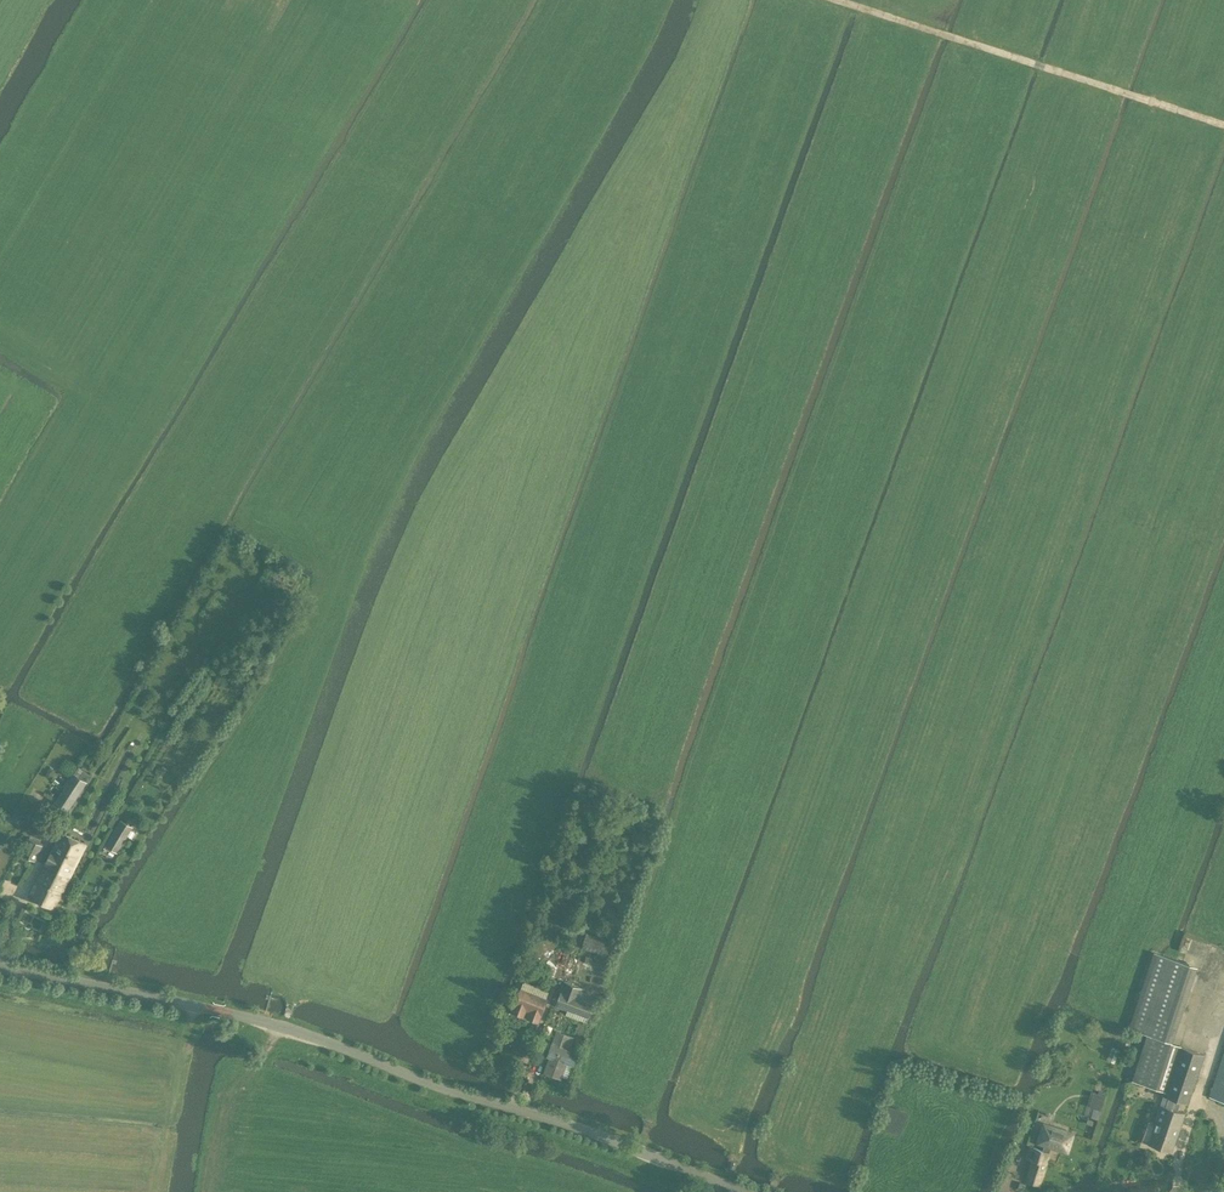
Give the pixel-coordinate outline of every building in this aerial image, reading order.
[(74,773),(55,802),(68,811),(87,782),(86,781),(91,775),(79,767),(75,773),(74,773)] [(121,820),(106,845),(117,852),(132,827),(121,820)] [(70,877),(86,844),(61,832),(45,864),(70,877)] [(34,861),(42,846),(28,839),(20,853),(34,861)] [(54,909),(70,877),(45,864),(28,896),(54,909)] [(74,909),(77,904),(70,900),(67,906),(74,909)] [(581,948),(607,956),(612,942),(586,933),(581,948)] [(1166,1106),(1177,1110),(1180,1101),(1187,1103),(1204,1054),(1180,1045),(1164,1040),(1190,965),(1156,952),(1129,1028),(1147,1034),(1132,1080),(1165,1091),(1163,1095),(1169,1097),(1166,1106)] [(516,1001),(513,1010),(529,1016),(530,1018),(534,1020),(536,1019),(537,1019),(540,1011),(541,1011),(545,998),(548,992),(523,982),(520,989),(516,1001)] [(564,982),(555,1004),(589,1016),(596,997),(580,992),(581,988),(564,982)] [(565,1049),(568,1042),(570,1043),(572,1035),(558,1030),(553,1044),(552,1044),(565,1049)] [(550,1056),(544,1071),(560,1077),(561,1074),(567,1076),(572,1064),(577,1052),(565,1049),(552,1044),(553,1044),(552,1044),(547,1055),(550,1056)] [(1209,1097),(1223,1102),(1223,1053),(1209,1097)] [(1105,1096),(1094,1093),(1090,1106),(1101,1110),(1105,1096)] [(899,1134),(908,1112),(887,1104),(878,1126),(899,1134)] [(1184,1113),(1177,1110),(1166,1106),(1160,1104),(1153,1123),(1148,1121),(1141,1141),(1171,1151),(1184,1113)] [(1036,1142),(1043,1144),(1044,1145),(1042,1150),(1029,1146),(1026,1158),(1032,1160),(1026,1181),(1039,1185),(1049,1152),(1048,1152),(1050,1147),(1067,1152),(1073,1134),(1049,1126),(1041,1124),(1036,1142)] [(1132,1147),(1130,1153),(1137,1156),(1140,1149),(1132,1147)] [(1024,1191),(1026,1184),(1020,1182),(1017,1189),(1024,1191)]
